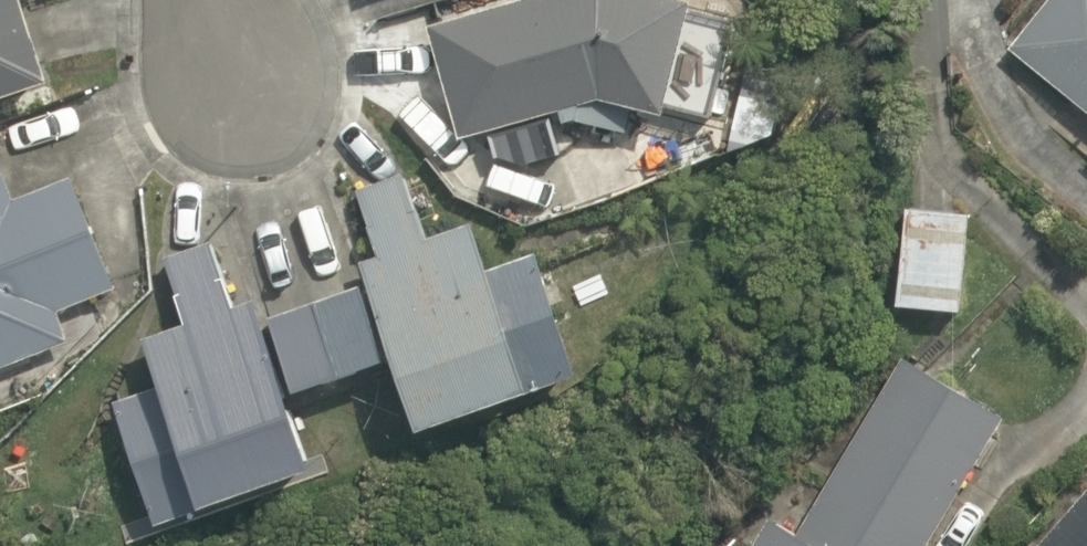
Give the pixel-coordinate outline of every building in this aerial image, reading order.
[(58,78),(27,0),(0,0),(0,101),(58,78)] [(629,115),(705,132),(732,28),(642,0),(617,0),(439,39),(463,151),(629,115)] [(1086,104),(1086,0),(1061,0),(1021,52),(1086,104)] [(88,368),(71,319),(141,294),(95,167),(25,193),(10,153),(0,157),(0,400),(88,368)] [(392,271),(332,298),(370,381),(374,389),(420,368),(464,466),(616,397),(563,280),(530,295),(497,223),(449,245),(422,184),(364,211),(392,271)] [(374,389),(370,381),(332,298),(266,328),(227,242),(167,269),(191,324),(153,341),(171,382),(116,407),(179,545),(191,545),(229,529),(237,545),(245,545),(358,495),(321,413),(374,389)] [(1021,412),(907,356),(815,545),(956,545),(1021,412)] [(758,545),(802,545),(767,529),(758,545)] [(1076,545),(1086,545),(1086,533),(1076,545)]
